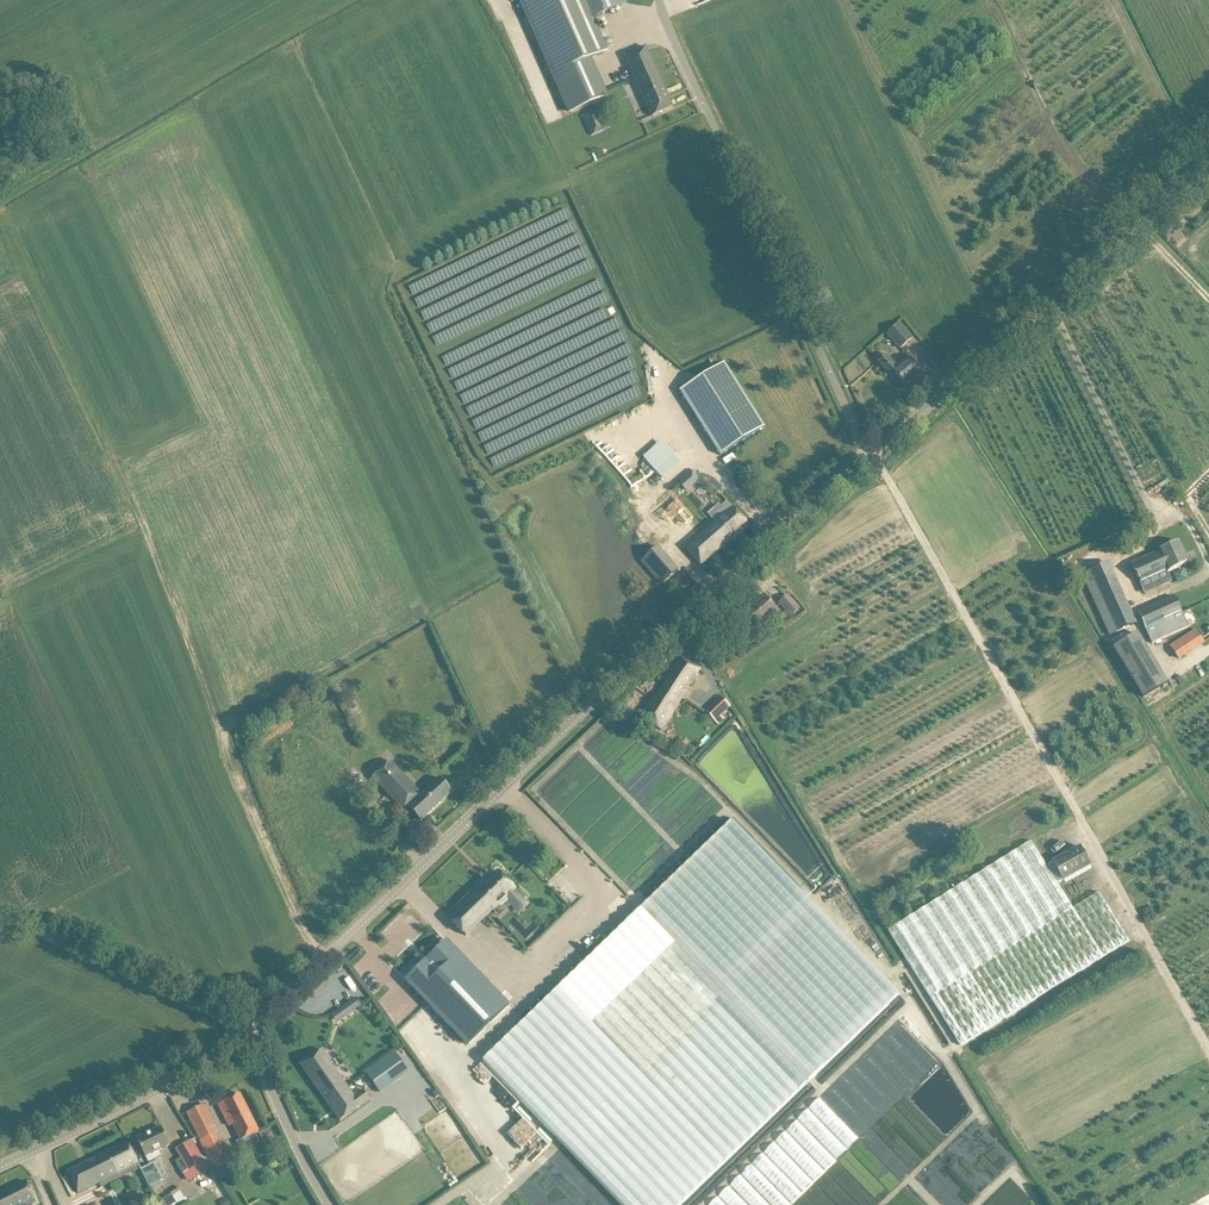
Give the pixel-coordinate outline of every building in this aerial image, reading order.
[(558,82),(571,114),(608,98),(591,59),(608,52),(594,18),(615,9),(626,4),(625,0),(522,0),(558,82)] [(518,53),(530,51),(528,39),(516,41),(518,53)] [(625,56),(652,117),(672,108),(646,48),(635,52),(625,56)] [(582,115),(593,136),(608,128),(597,108),(582,115)] [(886,335),(900,350),(913,338),(900,323),(886,335)] [(878,362),(889,375),(893,372),(906,386),(922,372),(909,357),(897,368),(886,355),(878,362)] [(678,392),(721,454),(765,424),(722,361),(678,392)] [(767,442),(762,446),(758,441),(749,447),(759,460),(773,449),(767,442)] [(699,479),(696,476),(698,474),(694,470),(679,483),(686,491),(699,479)] [(717,493),(722,488),(714,478),(711,486),(717,493)] [(676,498),(665,507),(666,509),(675,519),(683,528),(694,518),(676,498)] [(721,507),(719,504),(707,514),(713,521),(714,520),(715,522),(685,548),(701,565),(748,524),(727,501),(721,507)] [(1158,552),(1131,564),(1136,575),(1140,584),(1167,572),(1167,573),(1188,563),(1184,553),(1179,542),(1158,552)] [(658,547),(642,561),(654,575),(671,561),(658,547)] [(1127,617),(1131,616),(1107,562),(1084,572),(1089,584),(1087,585),(1110,637),(1132,627),(1127,617)] [(1176,582),(1188,581),(1187,569),(1175,570),(1176,582)] [(744,614),(752,623),(756,627),(776,609),(764,596),(756,603),(758,604),(752,609),(750,608),(744,614)] [(780,616),(784,621),(791,615),(791,616),(799,609),(788,596),(780,603),(786,610),(780,616)] [(1174,597),(1138,613),(1145,629),(1152,644),(1188,628),(1181,612),(1174,597)] [(1180,658),(1205,641),(1197,629),(1172,645),(1180,658)] [(1167,684),(1137,634),(1114,648),(1144,697),(1167,684)] [(641,716),(661,730),(700,671),(682,658),(641,716)] [(722,695),(706,710),(717,722),(733,707),(722,695)] [(621,713),(633,721),(638,714),(626,706),(621,713)] [(361,762),(367,760),(361,748),(355,751),(361,762)] [(372,778),(407,815),(411,810),(421,821),(452,792),(439,778),(421,795),(390,762),(372,778)] [(429,817),(436,825),(452,810),(445,802),(429,817)] [(557,989),(483,1060),(622,1204),(679,1204),(807,1081),(898,994),(731,821),(557,989)] [(888,931),(961,1046),(1129,941),(1099,892),(1073,908),(1058,884),(1090,866),(1080,847),(1047,866),(1031,841),(888,931)] [(498,872),(449,919),(458,928),(466,936),(475,927),(505,898),(515,908),(524,900),(514,890),(515,889),(498,872)] [(452,945),(411,985),(469,1045),(510,1005),(452,945)] [(356,998),(344,1007),(349,1014),(361,1005),(356,998)] [(300,1065),(340,1121),(360,1107),(370,1099),(363,1090),(354,1096),(321,1050),(300,1065)] [(396,1053),(367,1074),(380,1093),(409,1072),(396,1053)] [(454,1096),(463,1105),(467,1100),(471,1104),(490,1083),(484,1078),(487,1075),(480,1068),(454,1096)] [(219,1104),(230,1126),(233,1125),(241,1140),(258,1132),(239,1094),(219,1104)] [(708,1204),(871,1204),(899,1177),(818,1095),(708,1204)] [(228,1164),(230,1163),(215,1133),(218,1132),(204,1104),(187,1113),(201,1141),(199,1141),(214,1171),(216,1170),(221,1179),(233,1173),(228,1164)] [(146,1157),(148,1162),(162,1155),(159,1150),(170,1145),(161,1127),(136,1139),(146,1157)] [(208,1170),(192,1141),(177,1150),(189,1171),(185,1173),(189,1181),(208,1170)] [(128,1143),(108,1153),(118,1174),(118,1173),(131,1167),(133,1171),(139,1168),(134,1156),(128,1143)] [(78,1194),(118,1174),(108,1153),(68,1173),(78,1194)] [(140,1171),(149,1187),(163,1180),(154,1163),(140,1171)] [(0,1195),(0,1197),(4,1204),(21,1204),(28,1202),(29,1204),(36,1201),(35,1199),(26,1182),(0,1195)] [(171,1195),(165,1198),(169,1204),(174,1204),(177,1203),(171,1195)]
